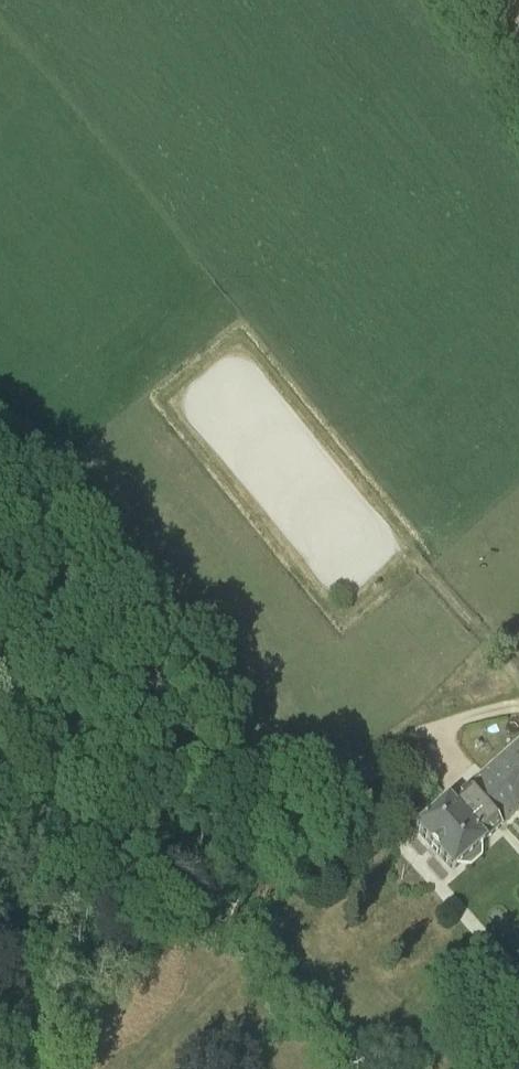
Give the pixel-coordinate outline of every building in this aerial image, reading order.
[(452,873),(485,844),(484,843),(501,827),(518,812),(518,739),(466,787),(448,802),(447,800),(414,829),(452,873)]
